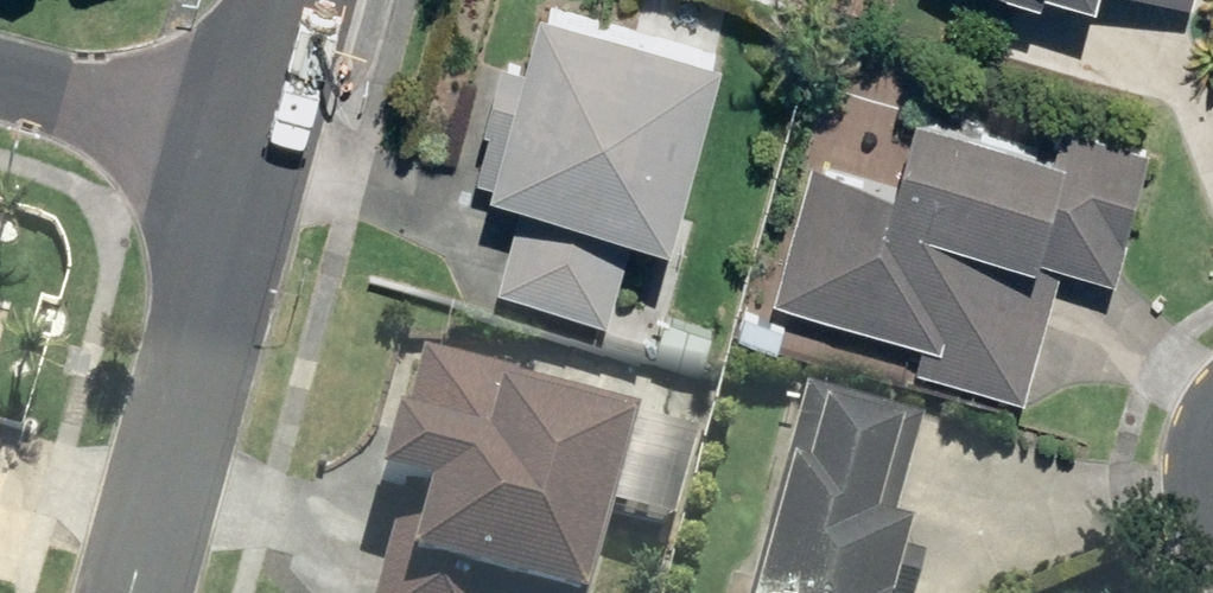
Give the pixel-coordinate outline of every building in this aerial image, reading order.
[(734,32),(604,0),(548,0),(537,47),(510,41),(478,172),(528,184),(504,284),(615,311),(642,202),(689,214),(734,32)] [(816,149),(779,286),(928,326),(919,357),(1035,388),(1072,251),(1129,266),(1165,131),(1077,107),(1071,127),(929,89),(906,174),(816,149)] [(374,592),(585,592),(635,407),(420,350),(386,475),(404,480),(374,592)] [(806,384),(752,592),(916,592),(925,559),(906,554),(913,528),(899,524),(927,415),(806,384)]
